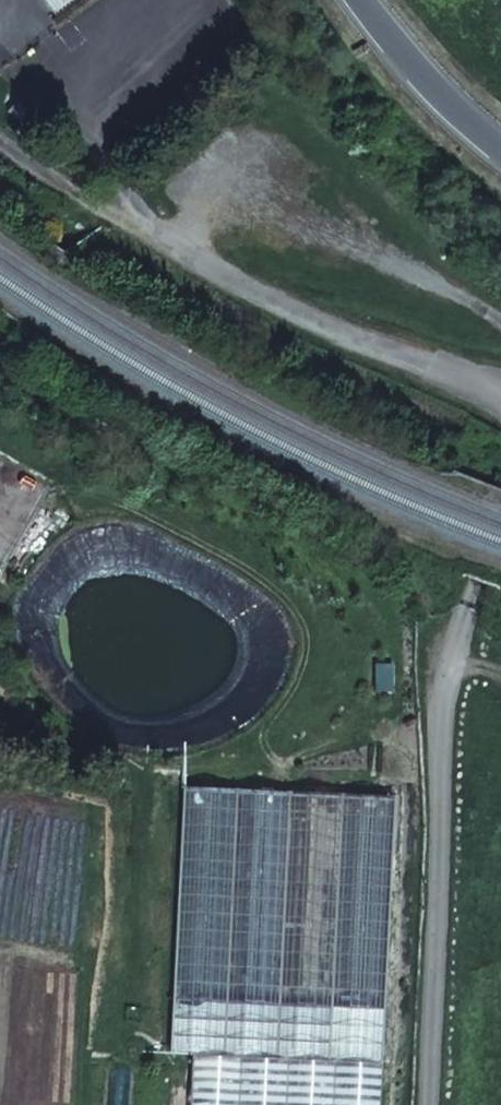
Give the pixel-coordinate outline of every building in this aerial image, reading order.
[(53,14),(72,0),(42,0),(53,14)] [(195,1054),(192,1104),(380,1104),(395,795),(183,785),(170,1053),(195,1054)]
